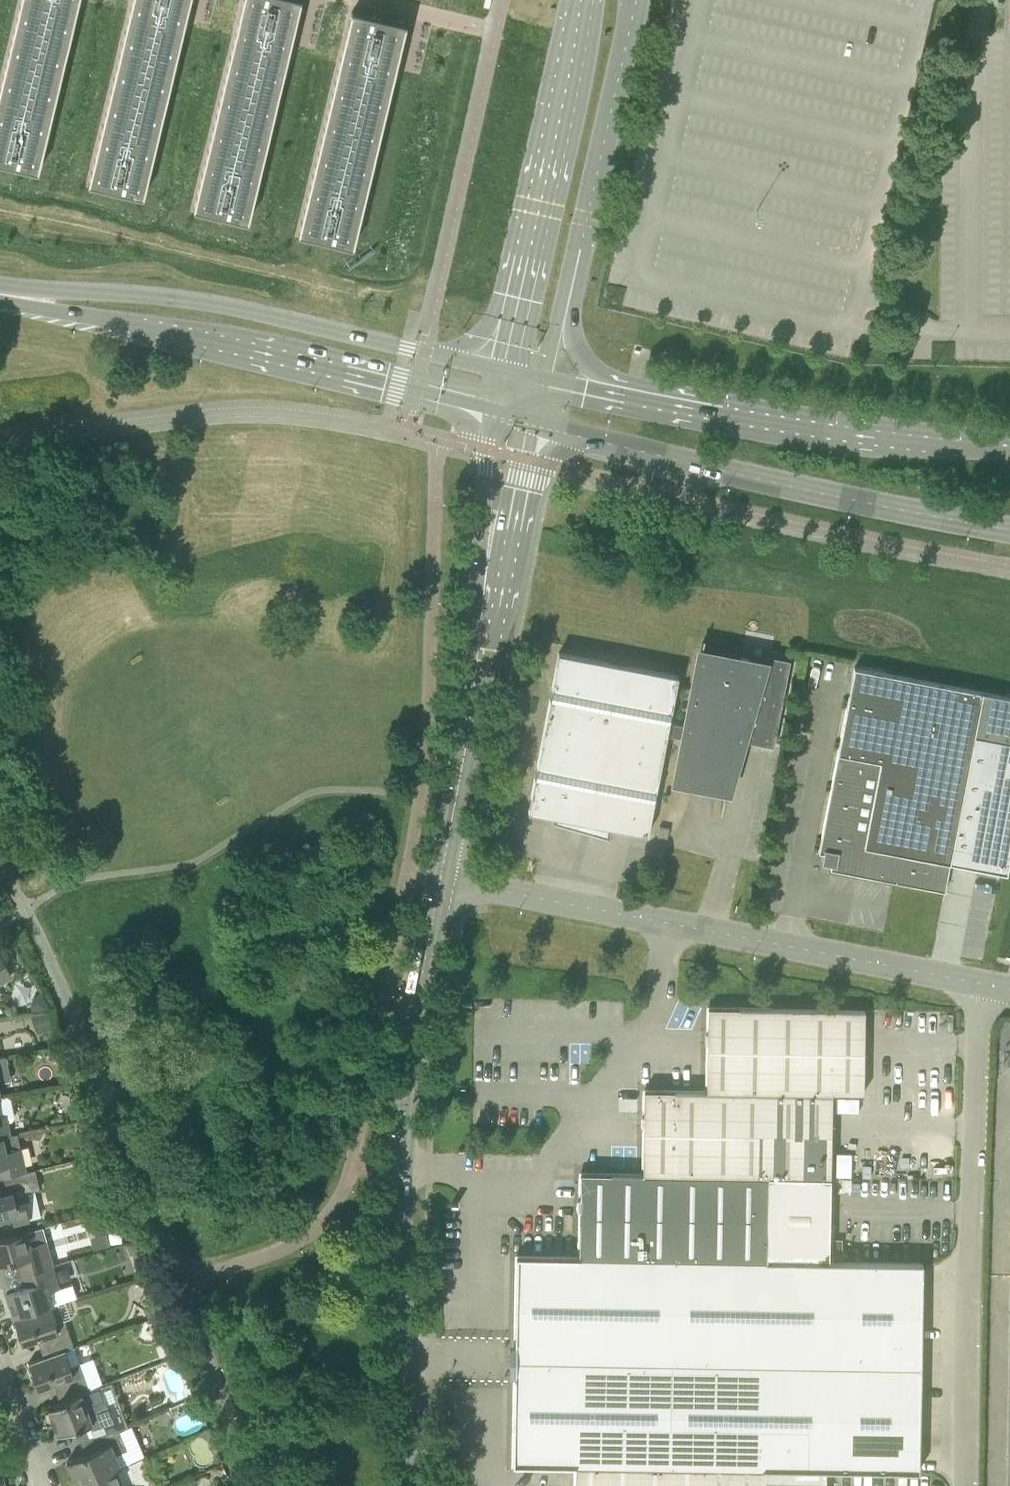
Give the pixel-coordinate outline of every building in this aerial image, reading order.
[(0,89),(0,163),(38,172),(79,0),(21,0),(0,89)] [(88,184),(143,197),(190,0),(133,0),(88,184)] [(193,209),(248,222),(301,0),(243,0),(193,209)] [(352,11),(298,234),(353,247),(406,24),(352,11)] [(687,724),(669,721),(678,675),(559,652),(528,811),(537,813),(538,809),(617,824),(617,828),(648,834),(667,734),(684,737),(676,778),(726,788),(736,733),(748,736),(762,661),(741,657),(740,661),(700,653),(687,724)] [(830,793),(819,852),(823,853),(822,862),(831,864),(830,868),(945,890),(974,735),(1009,742),(1009,697),(854,667),(830,793)] [(11,975),(0,957),(0,982),(11,975)] [(707,1091),(832,1093),(863,1094),(865,1009),(708,1007),(707,1091)] [(11,1079),(7,1056),(0,1057),(0,1081),(11,1079)] [(643,1174),(768,1176),(831,1177),(832,1093),(707,1091),(644,1090),(643,1174)] [(3,1136),(10,1134),(6,1113),(0,1115),(0,1137),(3,1136)] [(26,1171),(20,1147),(6,1150),(3,1136),(0,1137),(0,1177),(8,1175),(26,1171)] [(8,1175),(11,1187),(0,1189),(0,1219),(12,1216),(14,1223),(29,1219),(25,1201),(30,1200),(28,1191),(40,1188),(35,1169),(26,1171),(8,1175)] [(579,1256),(767,1260),(768,1176),(643,1174),(580,1172),(579,1256)] [(52,1265),(53,1265),(46,1240),(30,1244),(26,1231),(0,1238),(0,1265),(22,1259),(26,1272),(52,1265)] [(515,1365),(921,1372),(923,1262),(767,1260),(579,1256),(517,1255),(515,1365)] [(14,1318),(50,1306),(50,1305),(54,1304),(49,1291),(59,1287),(52,1265),(26,1272),(23,1273),(27,1285),(6,1292),(14,1318)] [(49,1355),(65,1350),(74,1347),(65,1319),(56,1322),(50,1306),(14,1318),(15,1321),(12,1322),(16,1332),(18,1331),(22,1343),(43,1336),(49,1355)] [(59,1400),(81,1392),(90,1389),(80,1362),(71,1366),(65,1350),(49,1355),(29,1362),(30,1366),(27,1367),(31,1376),(33,1375),(38,1387),(58,1380),(64,1397),(59,1399),(59,1400)] [(575,1465),(826,1469),(919,1471),(921,1372),(515,1365),(513,1464),(575,1465)] [(87,1441),(108,1433),(101,1413),(91,1417),(81,1392),(59,1400),(61,1403),(48,1408),(58,1434),(76,1428),(82,1444),(87,1441)] [(80,1484),(128,1463),(144,1456),(129,1424),(108,1433),(87,1441),(91,1451),(67,1461),(73,1474),(75,1474),(80,1484)] [(142,1483),(137,1485),(128,1463),(80,1484),(77,1485),(78,1485),(143,1485),(142,1483)] [(826,1469),(575,1465),(575,1485),(825,1485),(826,1469)]
